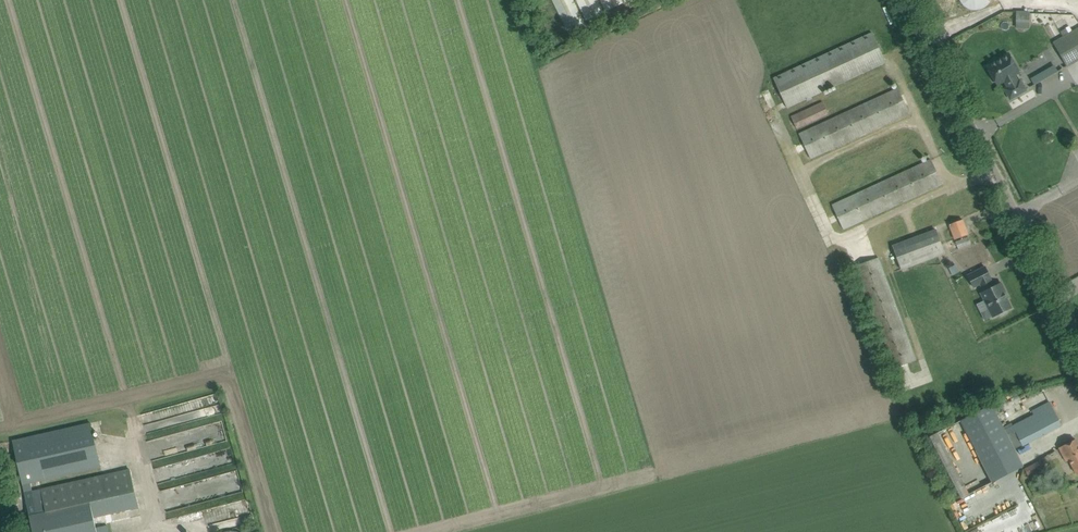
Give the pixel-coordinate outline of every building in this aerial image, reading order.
[(568,30),(584,21),(579,11),(587,19),(604,10),(605,12),(625,2),(624,1),(626,0),(553,0),(568,30)] [(960,2),(963,5),(964,6),(965,7),(967,8),(969,9),(971,10),(972,10),(977,10),(980,9),(984,8),(987,6),(988,4),(990,2),(991,0),(960,0),(960,2)] [(1017,11),(1016,22),(1029,23),(1030,12),(1017,11)] [(1067,67),(1077,60),(1077,29),(1054,43),(1067,67)] [(872,33),(862,38),(774,79),(787,108),(806,99),(806,101),(812,99),(811,96),(886,62),(872,33)] [(992,65),(987,68),(997,85),(1004,80),(1009,88),(1005,90),(1011,99),(1025,90),(1020,81),(1017,83),(1013,76),(1019,72),(1008,55),(998,61),(997,61),(996,61),(995,61),(994,62),(993,63),(992,64),(992,65)] [(1053,65),(1029,77),(1033,84),(1056,72),(1053,65)] [(898,89),(888,93),(799,135),(810,158),(899,117),(909,113),(898,89)] [(791,117),(797,128),(828,113),(823,102),(791,117)] [(931,160),(921,164),(832,205),(843,229),(942,183),(931,160)] [(949,225),(955,239),(968,234),(963,220),(949,225)] [(893,246),(902,270),(945,254),(936,230),(893,246)] [(853,267),(890,370),(916,361),(878,258),(853,267)] [(1008,298),(1001,283),(994,287),(990,279),(991,279),(985,267),(968,276),(974,287),(981,284),(984,292),(981,293),(993,317),(999,314),(1001,315),(1007,312),(1007,310),(1011,308),(1006,299),(1008,298)] [(960,421),(993,482),(1023,466),(1014,449),(1022,445),(1023,446),(1062,425),(1050,402),(1032,411),(1034,415),(1005,430),(992,405),(960,421)] [(35,531),(101,531),(100,527),(98,517),(139,508),(130,469),(47,487),(45,481),(102,468),(92,422),(14,439),(26,492),(33,491),(38,513),(31,515),(35,531)] [(970,494),(938,432),(930,437),(961,498),(970,494)] [(165,516),(237,501),(231,472),(179,483),(169,436),(148,440),(151,452),(156,451),(158,458),(152,459),(165,516)] [(1066,445),(1059,448),(1066,462),(1069,461),(1076,474),(1077,473),(1077,444),(1075,440),(1066,445)] [(1039,460),(1033,464),(1036,469),(1042,465),(1039,460)] [(1033,464),(1024,468),(1028,475),(1036,470),(1036,469),(1033,464)]
